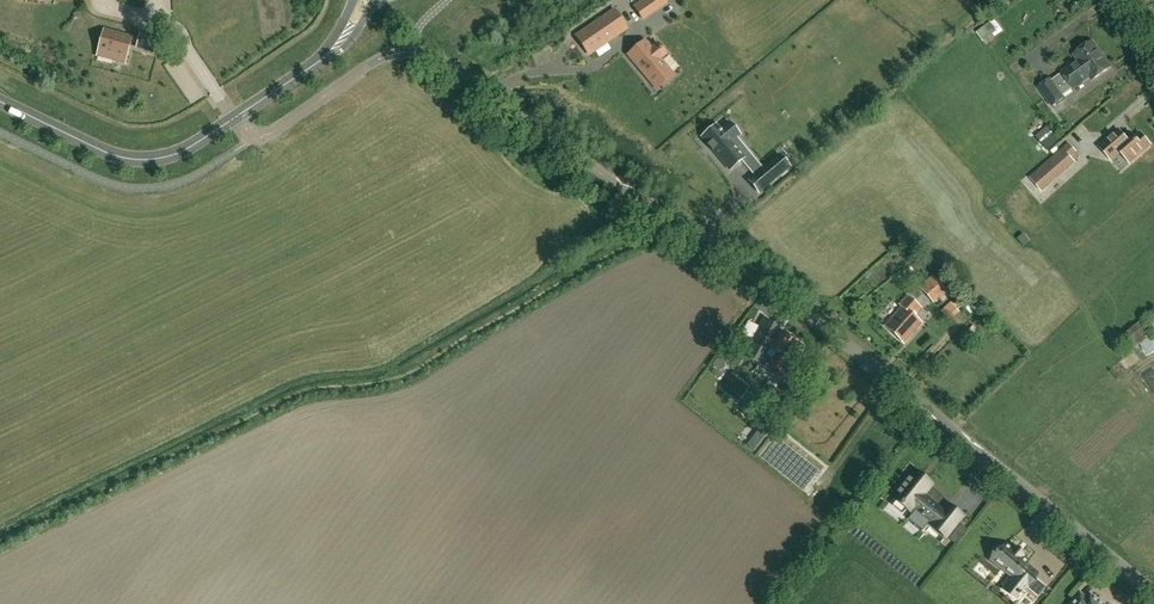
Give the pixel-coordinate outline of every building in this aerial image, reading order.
[(664,0),(647,0),(655,12),(666,4),(664,0)] [(615,10),(578,35),(591,54),(628,29),(615,10)] [(996,27),(990,21),(976,32),(981,38),(996,27)] [(125,63),(132,38),(104,30),(99,49),(98,52),(114,56),(113,60),(125,63)] [(153,52),(156,39),(140,35),(137,48),(153,52)] [(1076,65),(1063,74),(1073,88),(1090,77),(1092,80),(1110,67),(1092,41),(1074,54),(1078,61),(1075,63),(1076,65)] [(670,74),(659,61),(665,55),(662,51),(663,50),(661,48),(660,49),(656,44),(650,50),(644,43),(630,54),(638,64),(643,69),(645,72),(644,73),(649,80),(651,79),(656,86),(670,74)] [(138,66),(145,81),(151,78),(144,63),(138,66)] [(153,104),(160,102),(154,79),(147,81),(153,104)] [(1052,82),(1050,79),(1039,87),(1052,106),(1064,98),(1062,96),(1052,82)] [(728,144),(739,134),(729,123),(720,130),(716,125),(709,131),(711,134),(704,139),(708,145),(707,146),(708,146),(712,151),(712,152),(713,151),(728,168),(734,162),(736,165),(741,160),(728,144)] [(1118,130),(1099,146),(1111,160),(1120,152),(1130,163),(1150,145),(1140,133),(1135,138),(1130,132),(1125,137),(1118,130)] [(1047,149),(1058,140),(1052,133),(1041,142),(1047,149)] [(1069,144),(1030,178),(1040,189),(1072,160),(1069,157),(1075,152),(1069,144)] [(769,184),(789,167),(779,155),(759,172),(749,181),(759,192),(769,184)] [(919,287),(934,304),(940,298),(943,302),(949,296),(946,293),(947,292),(932,275),(919,287)] [(921,323),(913,316),(920,308),(907,297),(900,305),(902,307),(885,327),(903,343),(921,323)] [(959,311),(951,302),(941,310),(949,320),(959,311)] [(777,327),(764,317),(743,357),(757,365),(768,344),(771,347),(769,349),(777,355),(773,360),(777,363),(777,364),(779,366),(780,365),(785,370),(794,358),(790,354),(798,344),(783,332),(779,336),(774,332),(777,327)] [(1145,341),(1134,328),(1123,337),(1134,350),(1145,341)] [(718,371),(725,362),(718,358),(712,366),(718,371)] [(778,422),(781,418),(774,413),(771,417),(777,423),(778,422)] [(947,505),(943,511),(923,495),(931,485),(914,471),(893,497),(910,511),(913,507),(922,514),(921,515),(923,517),(924,516),(933,523),(931,525),(946,537),(962,517),(947,505)] [(957,545),(967,531),(961,526),(950,540),(957,545)] [(1025,565),(1027,562),(1021,557),(1023,556),(1020,553),(1019,554),(1016,551),(1017,551),(1014,548),(1012,550),(1006,545),(1002,551),(999,549),(990,560),(1008,574),(1009,572),(1015,576),(1010,583),(1021,592),(1027,585),(1028,585),(1037,574),(1025,565)] [(1090,595),(1083,603),(1102,603),(1090,595)]
